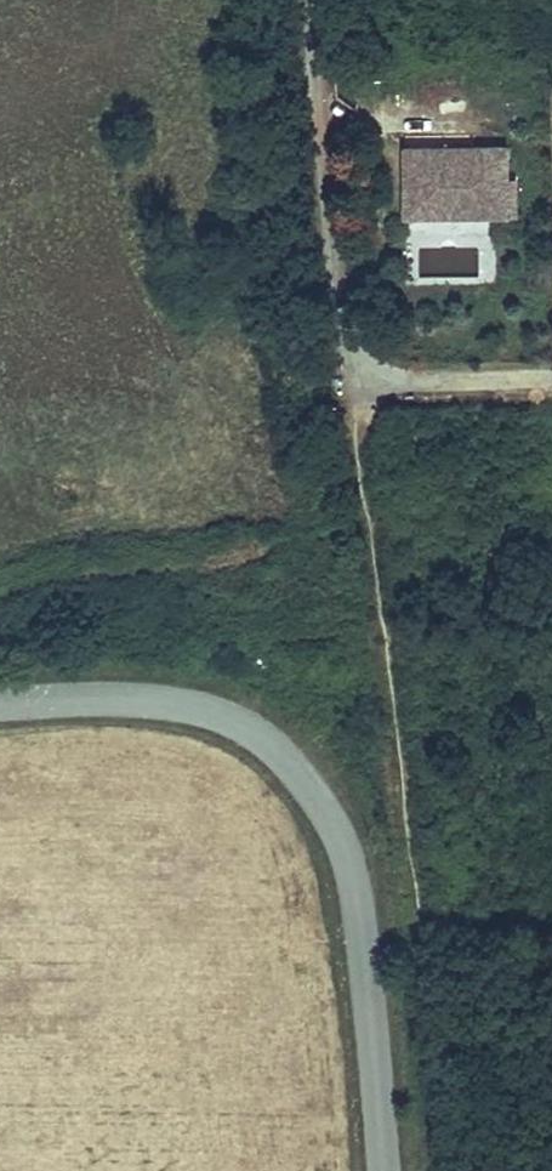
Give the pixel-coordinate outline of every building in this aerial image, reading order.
[(408,146),(406,215),(499,217),(499,185),(509,185),(509,181),(510,149),(476,148),(476,159),(449,158),(449,147),(408,146)] [(476,148),(449,147),(449,158),(476,159),(476,148)] [(509,185),(499,185),(499,217),(517,218),(518,181),(509,181),(509,185)]
